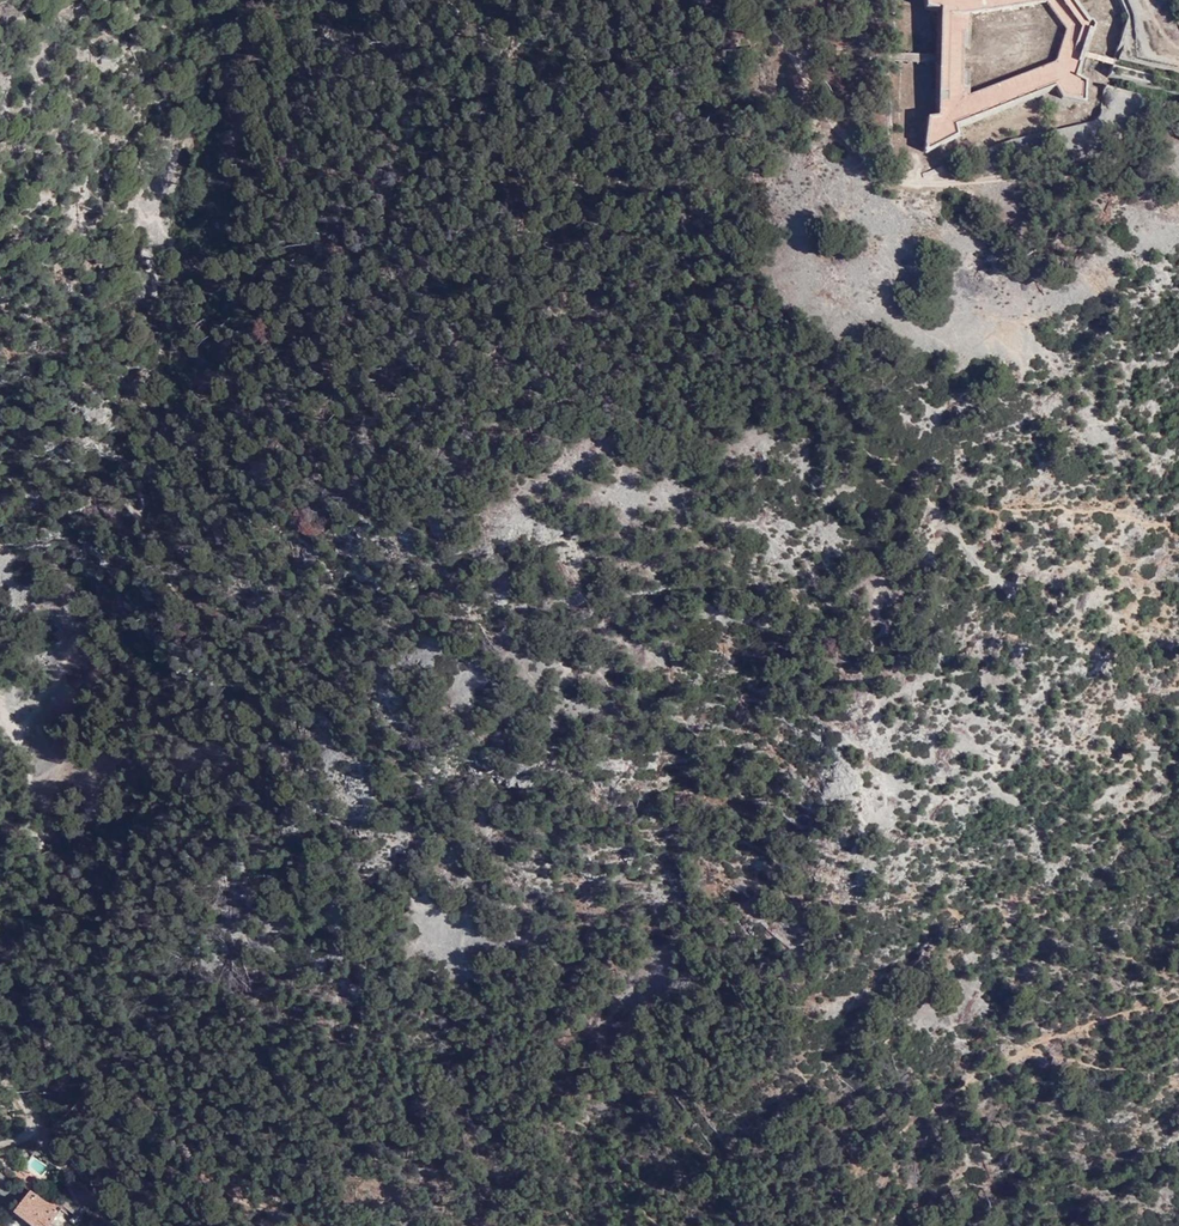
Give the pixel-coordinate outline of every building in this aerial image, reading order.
[(941,13),(939,119),(927,119),(924,153),(926,154),(928,154),(960,137),(957,127),(1056,88),(1063,100),(1087,105),(1088,83),(1078,77),(1092,32),(1094,32),(1095,25),(1091,20),(1090,22),(1073,0),(925,0),(927,11),(941,13)] [(14,1210),(34,1225),(48,1225),(59,1213),(30,1190),(14,1210)]
